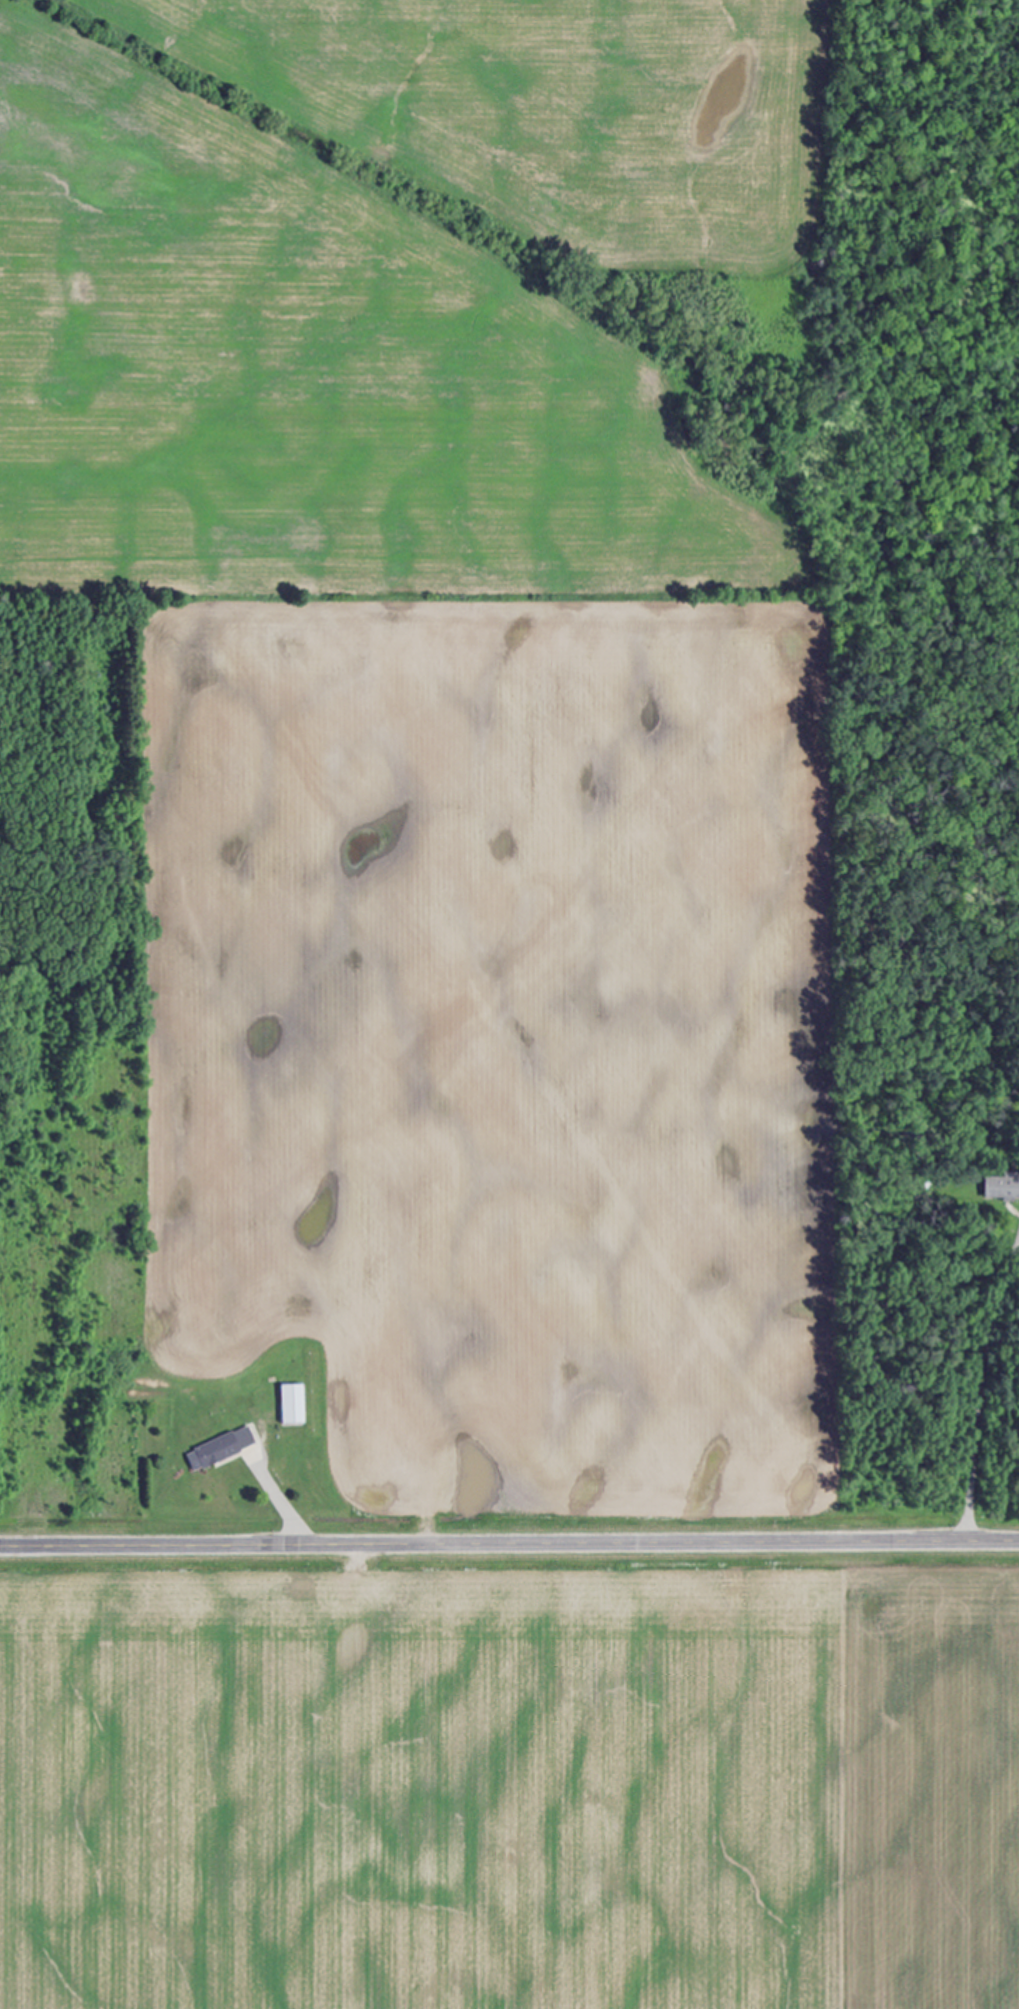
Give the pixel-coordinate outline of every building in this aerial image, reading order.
[(1003,1175),(1003,1180),(984,1179),(984,1199),(1018,1199),(1018,1175),(1003,1175)] [(281,1386),(282,1425),(305,1424),(304,1385),(281,1386)] [(186,1453),(193,1472),(256,1447),(249,1428),(186,1453)]
